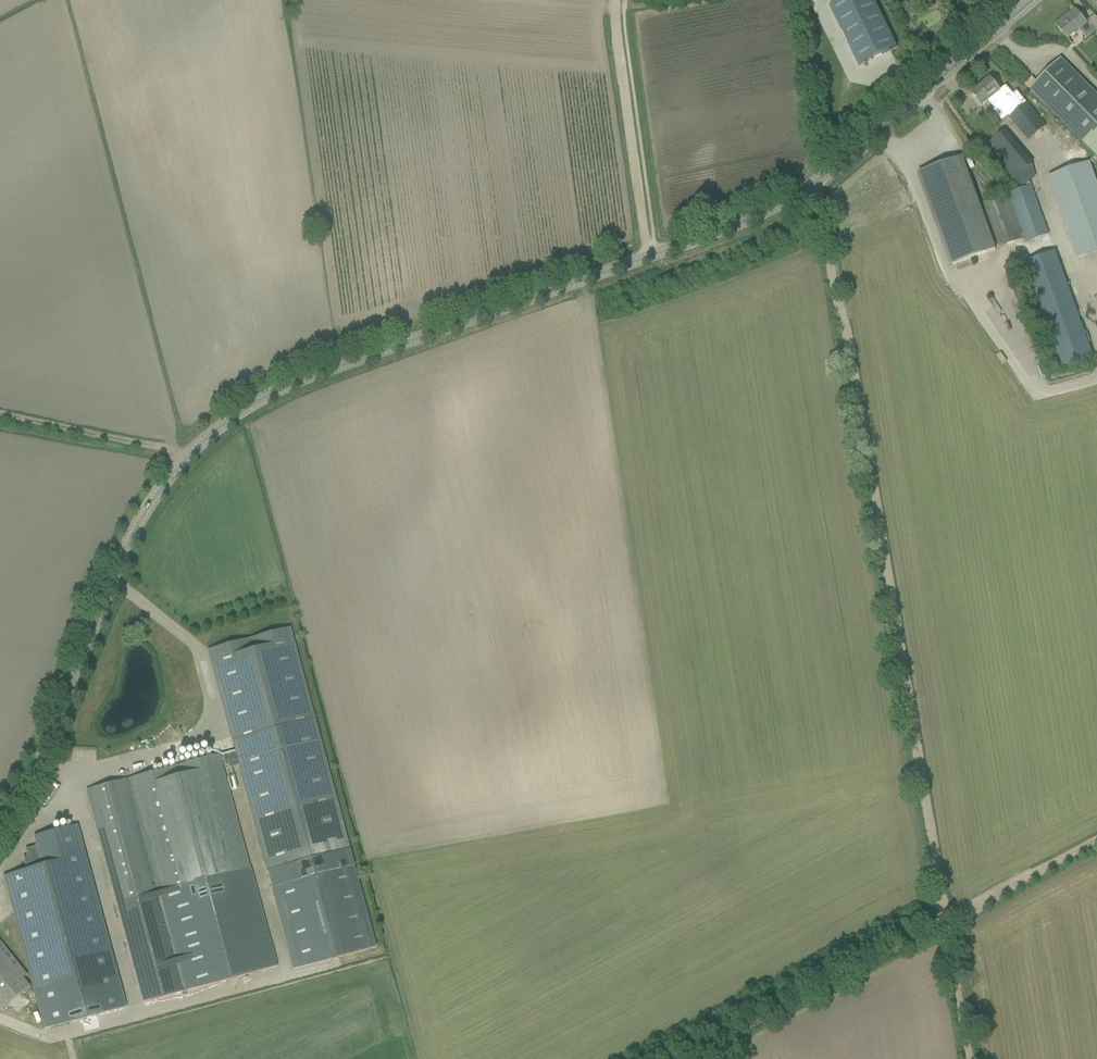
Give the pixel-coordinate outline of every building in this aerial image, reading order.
[(830,6),(859,67),(896,48),(873,0),(842,0),(830,6)] [(1067,39),(1078,30),(1086,39),(1095,31),(1096,33),(1096,19),(1094,16),(1085,23),(1074,10),(1055,26),(1067,39)] [(1060,58),(1029,89),(1096,157),(1096,95),(1060,58)] [(984,84),(972,94),(979,102),(981,106),(987,101),(990,104),(995,100),(1000,105),(999,106),(1008,116),(1028,141),(1046,127),(1026,103),(1016,92),(1013,95),(1006,86),(999,92),(990,81),(985,85),(984,84)] [(986,144),(1015,179),(1032,165),(1003,130),(986,144)] [(961,157),(919,173),(938,225),(953,265),(995,250),(980,210),(961,157)] [(1048,175),(1077,257),(1096,251),(1096,180),(1090,160),(1048,175)] [(1048,235),(1030,185),(1023,188),(982,203),(998,248),(1024,239),(1025,243),(1048,235)] [(1092,356),(1055,253),(1024,264),(1061,366),(1092,356)] [(289,628),(208,650),(235,750),(219,755),(220,760),(222,759),(225,769),(239,765),(267,872),(288,866),(290,874),(330,863),(328,855),(349,850),(289,628)] [(219,755),(86,790),(116,904),(191,884),(194,892),(214,886),(212,879),(249,869),(220,760),(219,755)] [(26,870),(3,876),(44,1029),(126,1007),(77,825),(33,837),(36,847),(25,850),(27,857),(22,858),(26,870)] [(288,866),(267,872),(293,969),(375,947),(349,850),(328,855),(330,863),(290,874),(288,866)] [(191,884),(116,904),(142,1001),(275,965),(249,869),(212,879),(214,886),(194,892),(191,884)] [(29,986),(23,978),(26,975),(0,942),(0,1009),(29,986)]
